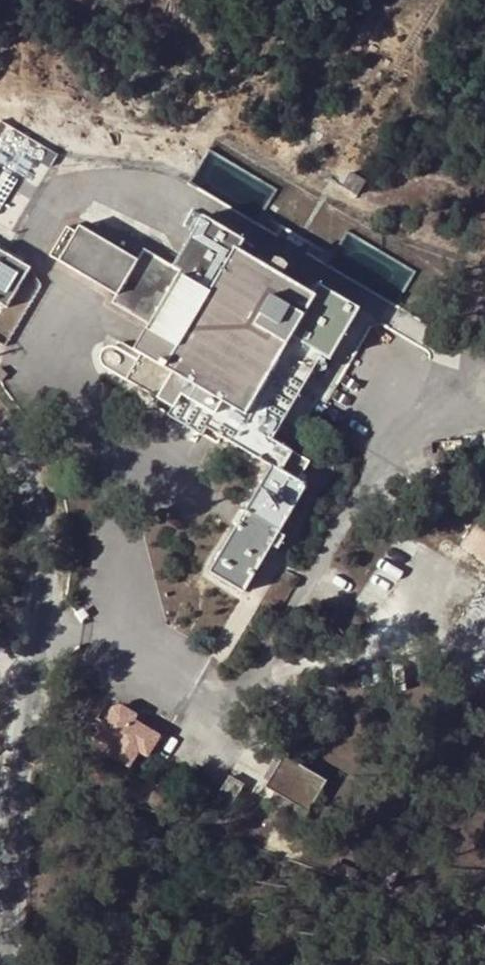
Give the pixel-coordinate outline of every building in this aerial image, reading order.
[(357,197),(369,205),(377,191),(365,184),(357,197)] [(138,259),(71,217),(47,258),(115,298),(128,277),(137,282),(143,273),(134,267),(138,259)] [(249,245),(204,218),(173,274),(180,279),(135,355),(142,359),(138,367),(115,354),(114,354),(113,353),(112,353),(111,352),(110,352),(108,352),(107,352),(106,353),(105,353),(104,354),(99,364),(99,365),(99,367),(99,368),(99,369),(100,370),(100,371),(101,372),(102,373),(103,374),(104,375),(175,416),(171,423),(204,442),(208,435),(271,472),(210,578),(248,600),(278,550),(285,554),(293,540),(285,537),(312,490),(305,486),(316,468),(278,445),(326,362),(333,366),(364,313),(321,287),(314,297),(243,255),(249,245)] [(33,271),(0,252),(0,308),(8,313),(33,271)] [(141,750),(150,755),(162,734),(133,717),(136,712),(123,705),(114,708),(95,736),(111,745),(107,752),(130,767),(141,750)] [(304,821),(327,780),(289,757),(292,753),(280,746),(276,754),(281,757),(265,784),(277,790),(270,801),(304,821)] [(234,805),(244,785),(226,775),(217,796),(234,805)]
